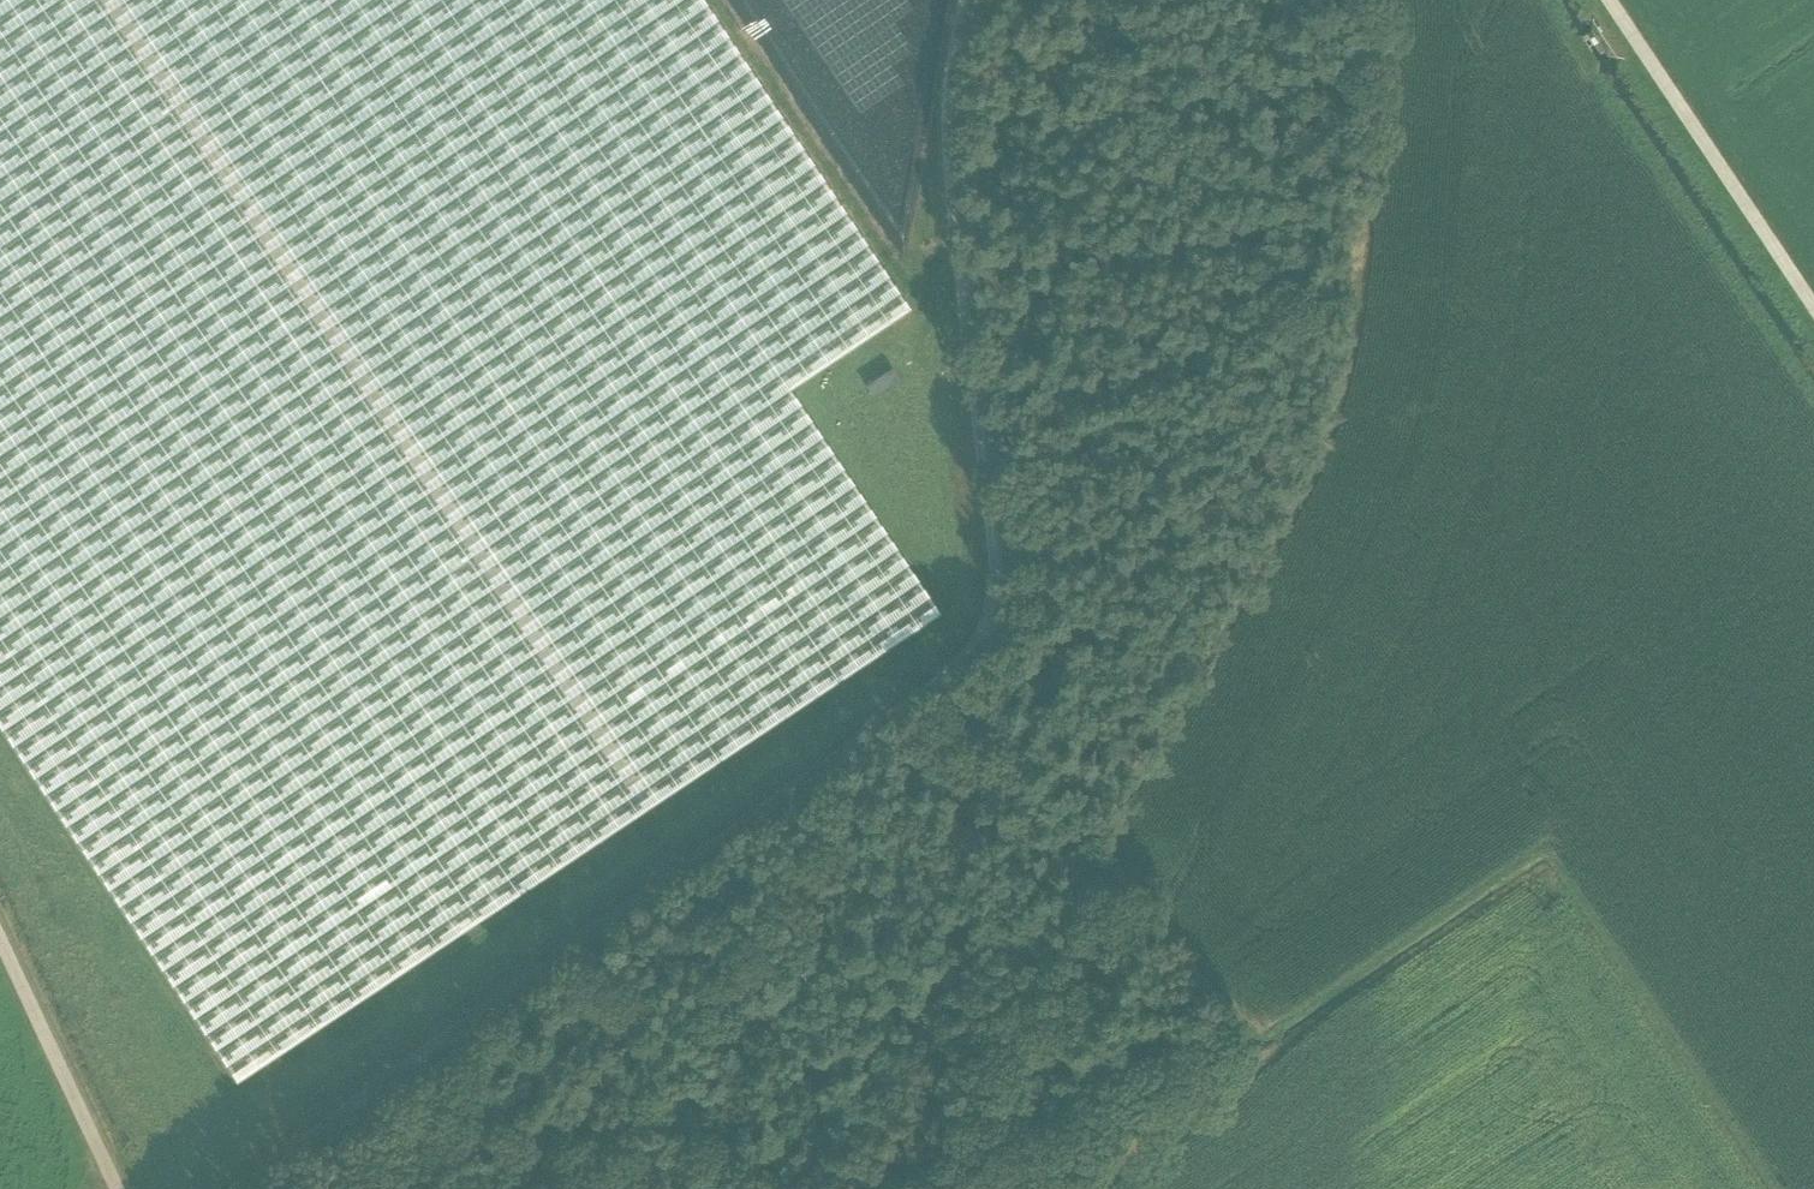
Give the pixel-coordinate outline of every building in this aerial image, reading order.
[(217,1086),(936,613),(787,388),(901,313),(693,0),(0,0),(0,758),(217,1086)] [(900,371),(874,387),(883,400),(908,385),(900,371)]
